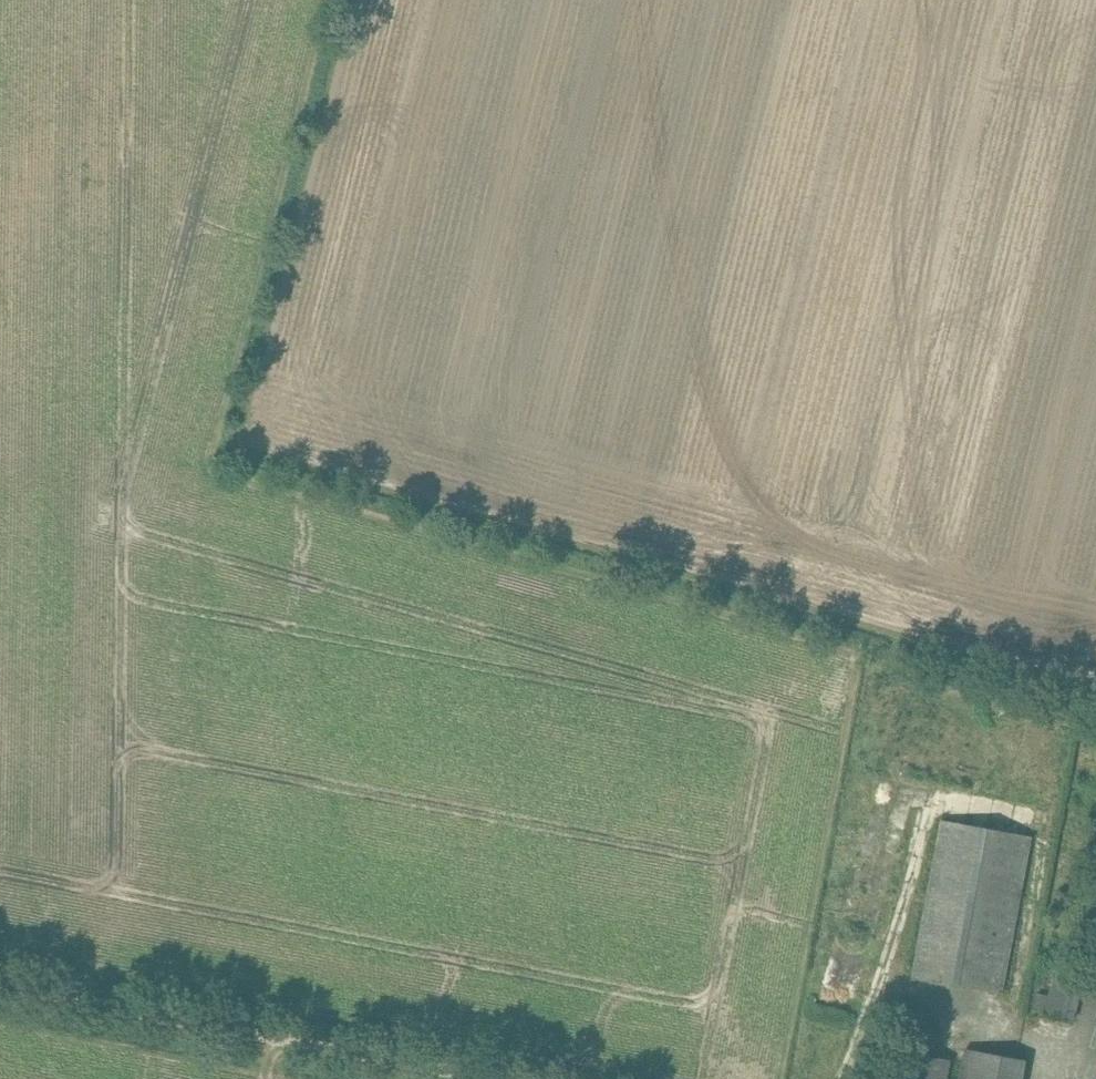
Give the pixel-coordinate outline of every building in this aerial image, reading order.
[(1032,838),(942,821),(914,976),(1003,993),(1032,838)] [(1045,1013),(1073,1021),(1086,974),(1058,966),(1045,1013)] [(855,991),(836,990),(835,1003),(854,1005),(855,991)] [(966,1049),(961,1078),(1018,1078),(1022,1060),(966,1049)] [(911,1053),(906,1078),(947,1078),(950,1060),(911,1053)]
